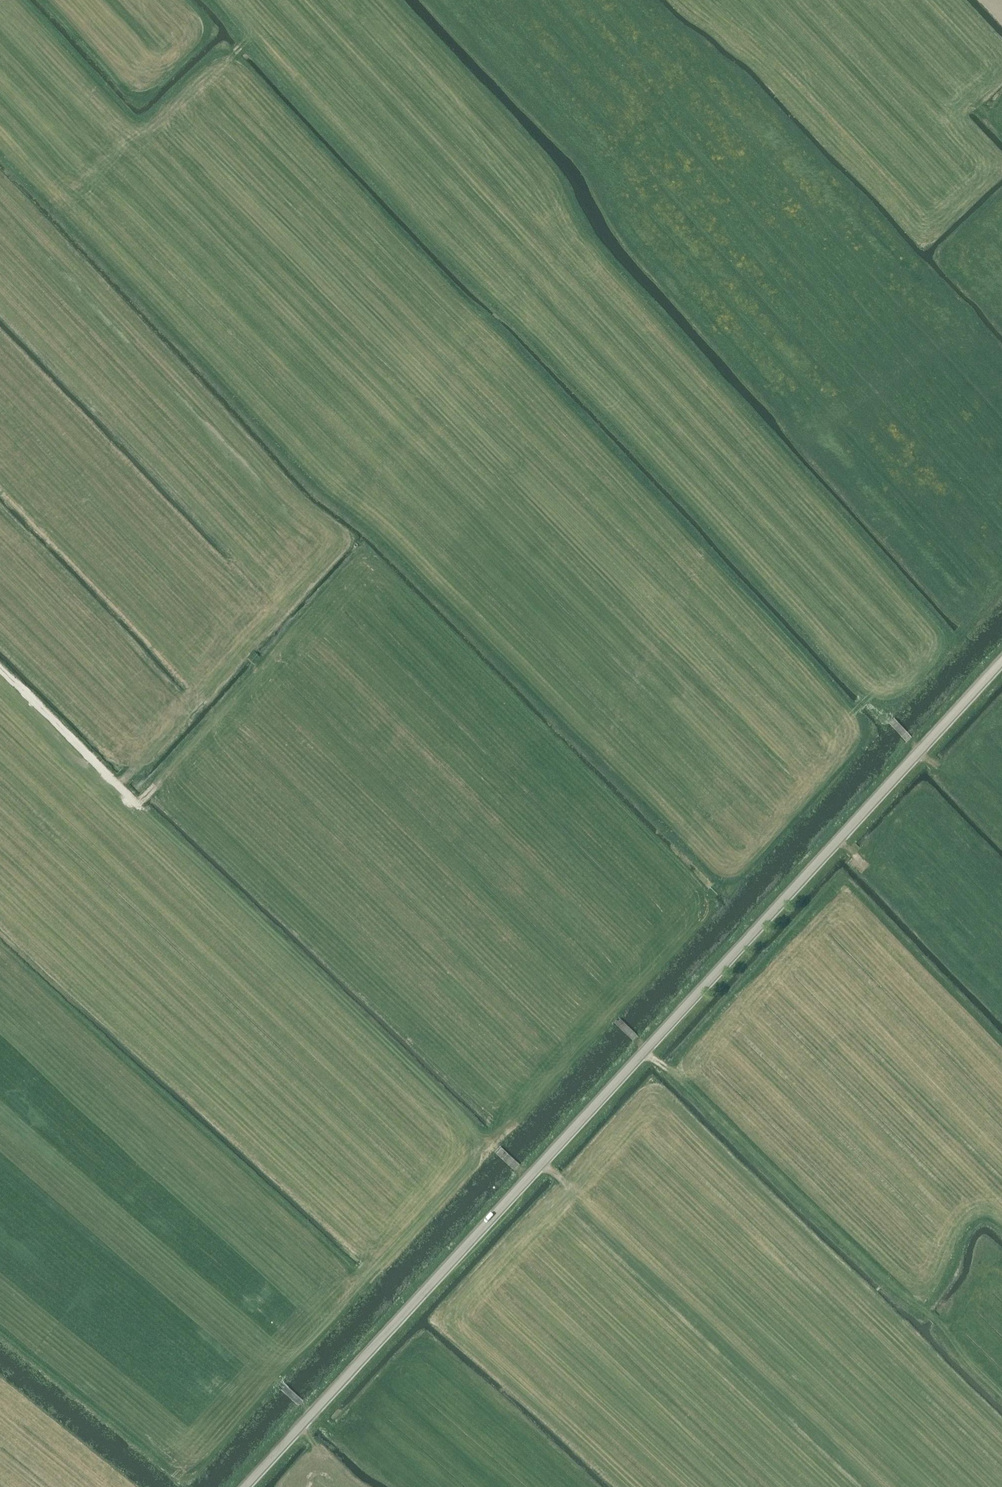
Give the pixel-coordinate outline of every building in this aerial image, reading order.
[(496,1150),(514,1168),(520,1162),(501,1144),(496,1150)]
